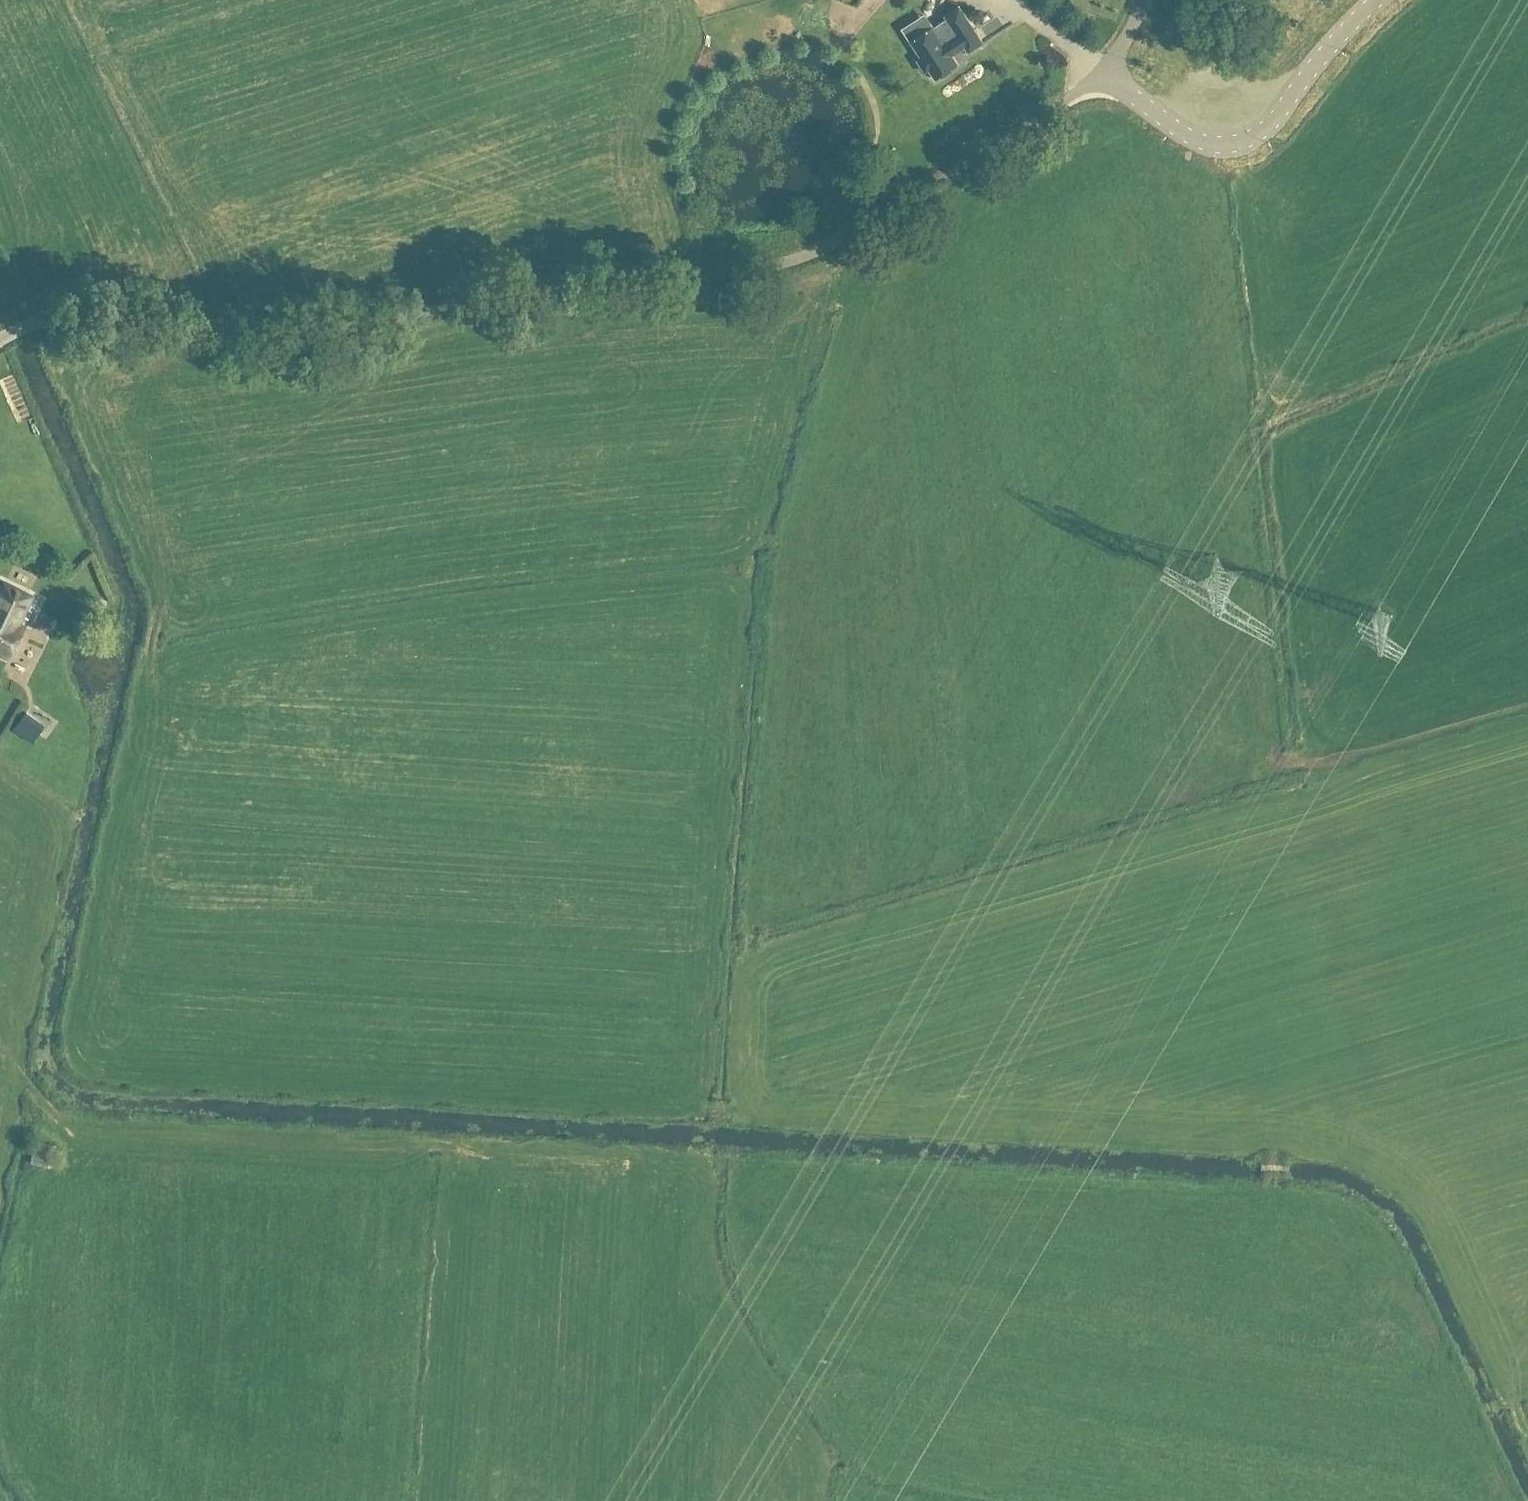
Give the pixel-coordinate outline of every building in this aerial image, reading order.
[(968,51),(983,41),(960,5),(945,14),(947,17),(934,26),(933,25),(910,39),(921,56),(917,59),(925,71),(929,68),(935,78),(958,64),(948,48),(961,40),(968,51)] [(23,626),(20,624),(35,594),(2,578),(0,582),(0,655),(7,658),(23,626)] [(28,714),(14,732),(32,747),(47,729),(28,714)] [(29,1163),(49,1167),(53,1148),(33,1144),(29,1163)]
